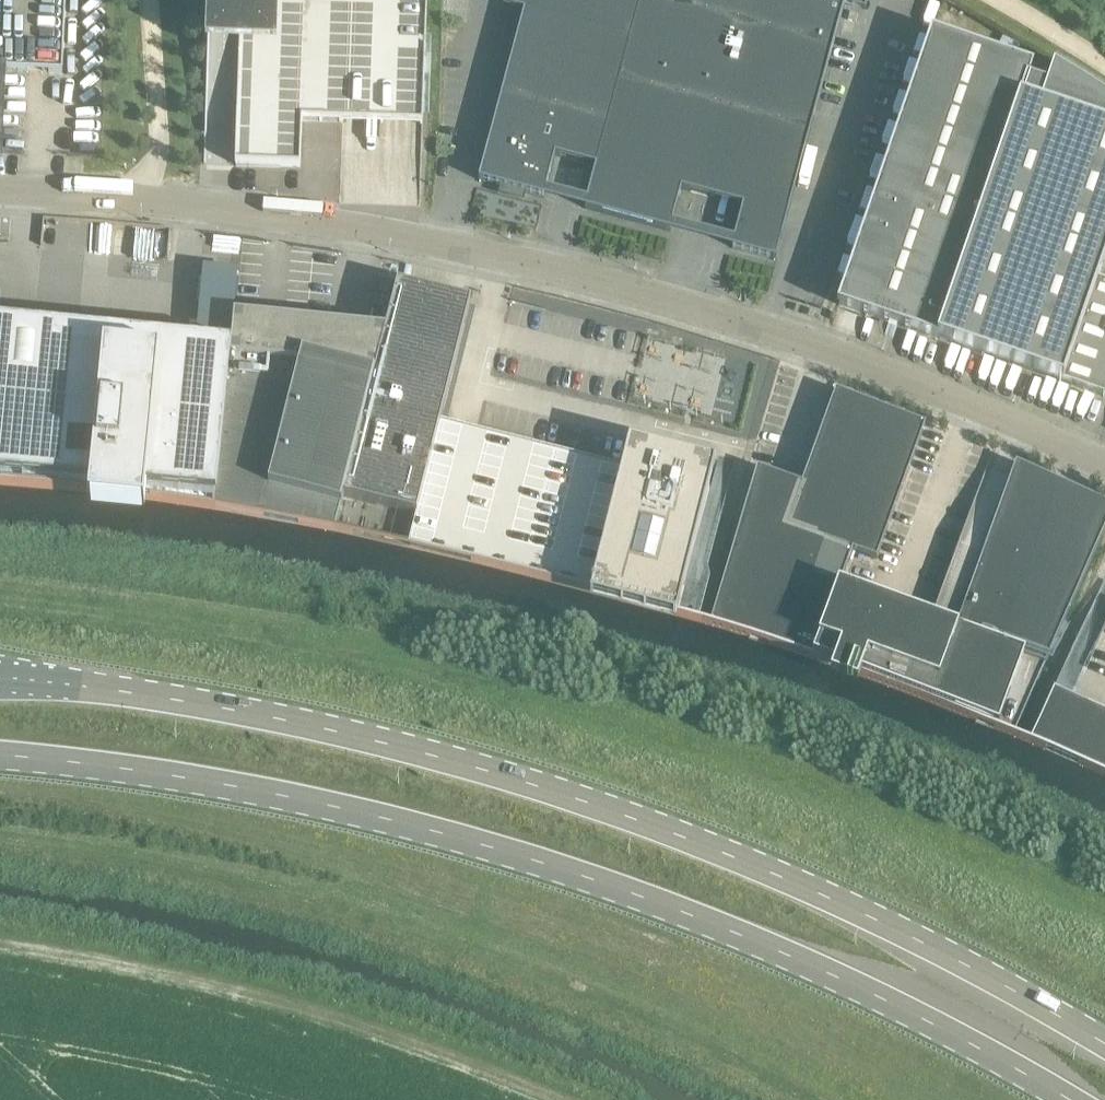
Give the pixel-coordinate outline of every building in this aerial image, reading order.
[(8,72),(8,70),(63,72),(66,0),(0,0),(0,72),(8,72)] [(205,164),(301,167),(302,121),(344,122),(345,75),(425,78),(427,0),(210,0),(205,164)] [(479,181),(545,198),(556,156),(596,167),(585,209),(671,232),(682,190),(744,206),(732,249),(777,261),(847,0),(505,0),(504,6),(525,12),(479,181)] [(840,305),(1104,397),(1104,283),(1098,280),(1104,260),(1104,99),(1055,67),(1048,86),(1029,80),(1033,68),(933,33),(840,305)] [(388,293),(391,282),(381,280),(379,291),(388,293)] [(328,527),(328,528),(593,592),(595,593),(593,601),(617,607),(677,621),(681,605),(710,490),(713,481),(716,466),(631,445),(626,464),(625,468),(441,422),(471,303),(471,302),(398,284),(387,330),(344,497),(417,515),(410,545),(337,528),(328,527)] [(232,345),(216,502),(338,524),(344,497),(387,330),(235,315),(232,345)] [(95,484),(95,488),(149,495),(149,489),(216,502),(232,345),(0,322),(0,475),(95,484)] [(713,618),(833,658),(829,667),(857,677),(860,668),(999,721),(1001,715),(1018,722),(1104,530),(1104,504),(1017,463),(956,630),(839,587),(852,551),(877,560),(926,425),(837,391),(803,485),(758,468),(713,618)] [(1073,698),(1055,690),(1031,741),(1023,738),(1023,740),(1103,775),(1104,776),(1104,627),(1073,698)]
